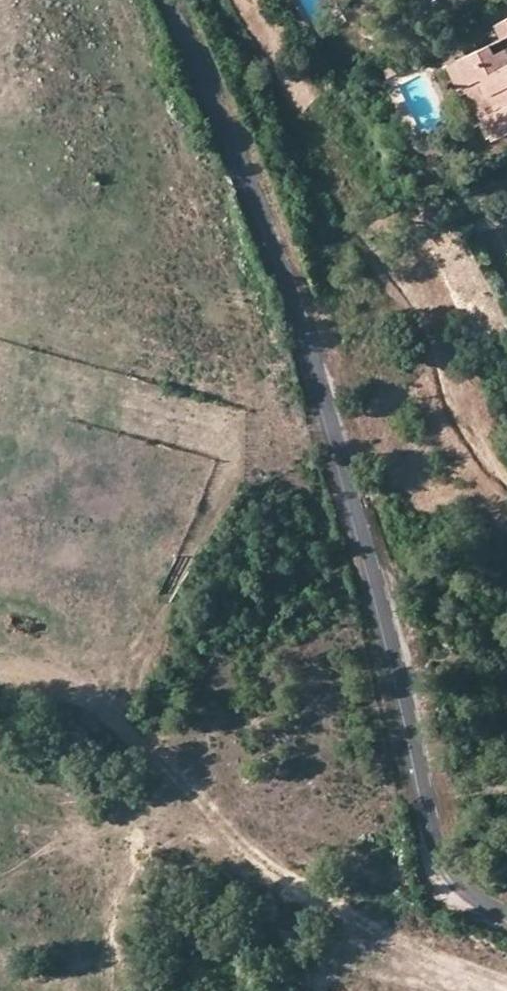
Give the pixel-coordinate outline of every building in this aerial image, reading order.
[(494,25),(500,38),(506,35),(506,18),(494,25)] [(489,44),(447,65),(461,93),(468,90),(492,139),(506,132),(506,49),(506,47),(495,52),(489,44)]
